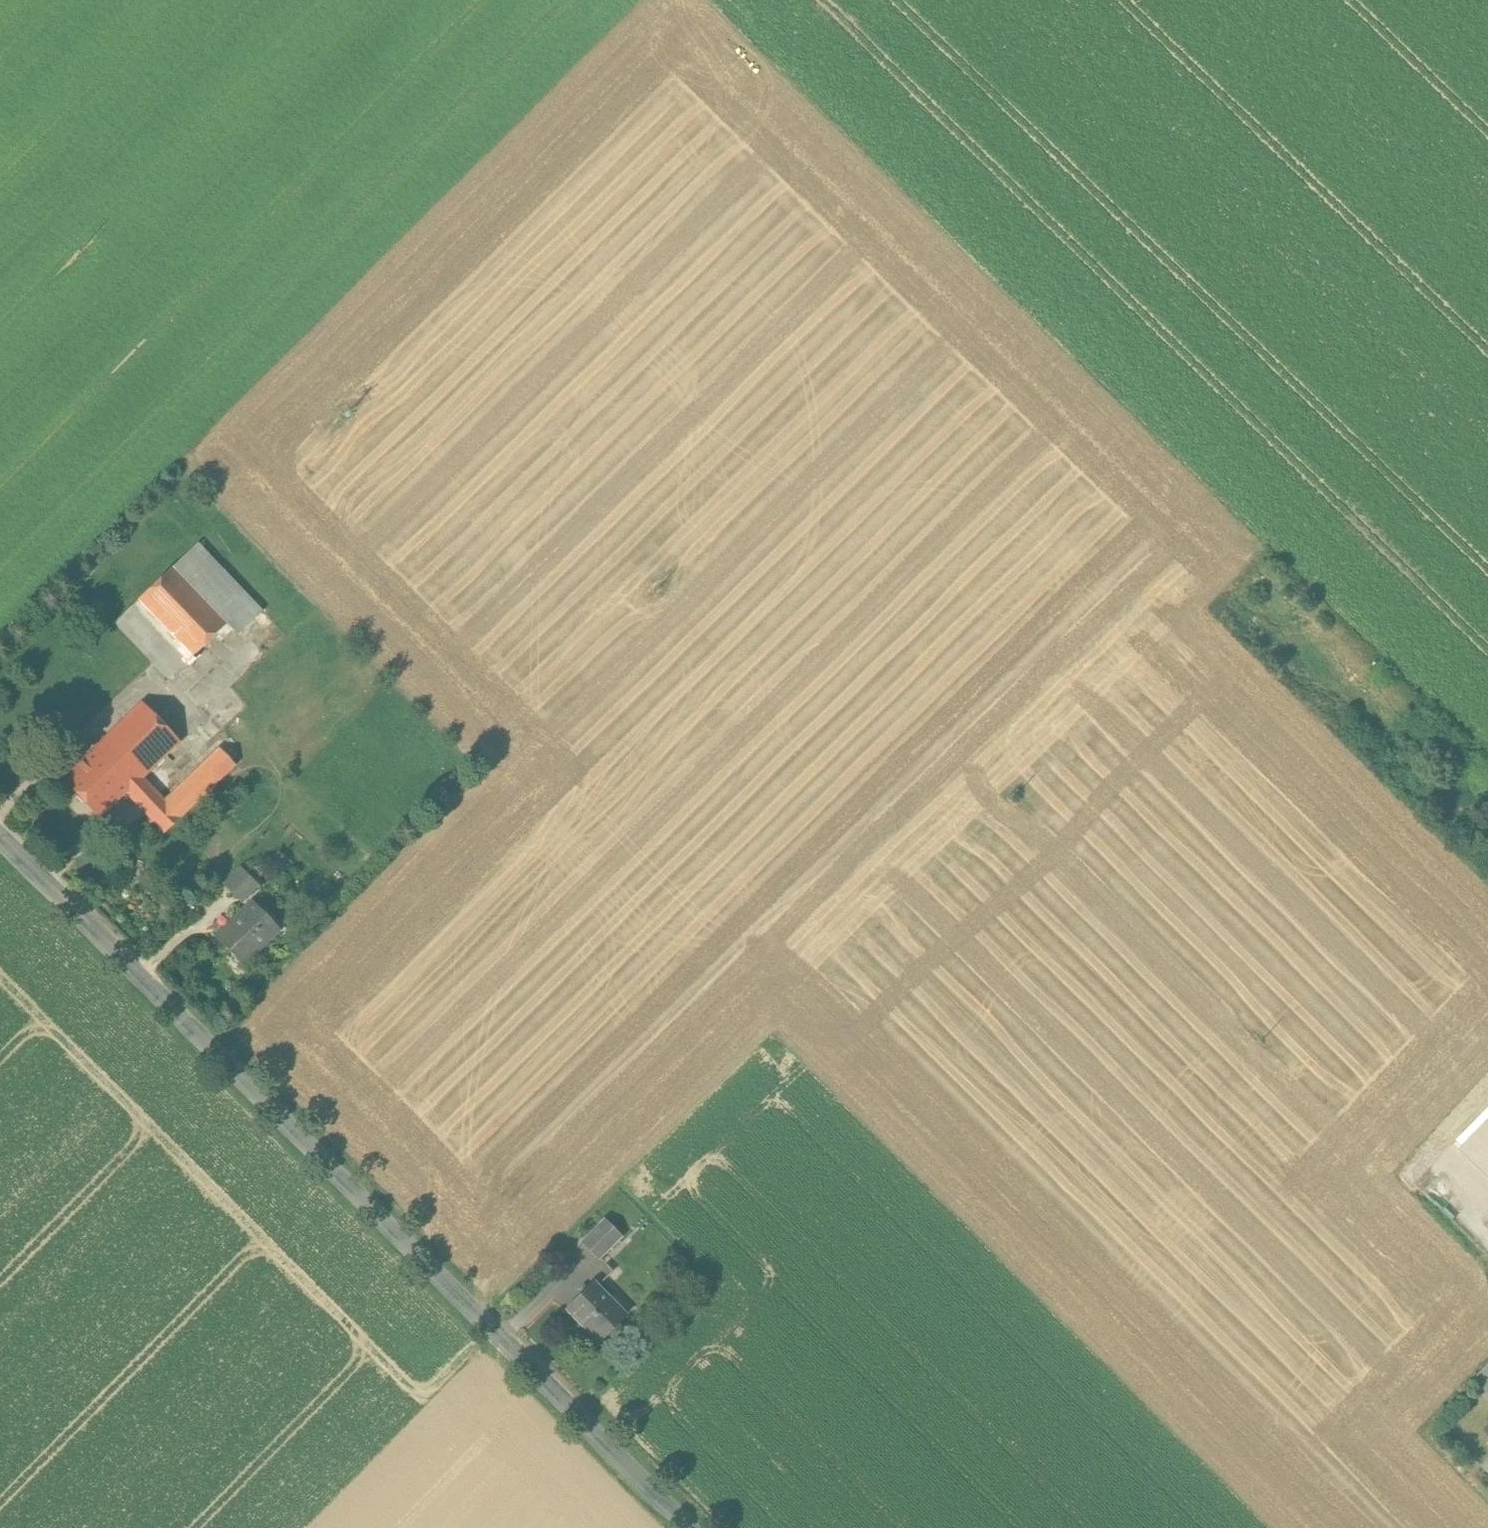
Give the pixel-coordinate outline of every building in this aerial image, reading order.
[(262,610),(202,542),(176,565),(227,622),(237,633),(262,610)] [(227,622),(176,565),(138,599),(189,656),(227,622)] [(189,656),(138,599),(114,620),(165,677),(189,656)] [(144,703),(66,780),(103,818),(127,794),(143,778),(181,740),(144,703)] [(217,748),(164,799),(182,817),(235,767),(217,748)] [(164,799),(143,778),(127,794),(166,834),(182,817),(164,799)] [(241,867),(223,884),(242,903),(259,886),(241,867)] [(252,900),(215,936),(244,966),(281,930),(252,900)] [(605,1218),(581,1242),(598,1260),(622,1236),(605,1218)] [(592,1282),(567,1308),(600,1341),(626,1316),(592,1282)] [(1475,1379),(1487,1392),(1487,1366),(1475,1379)]
